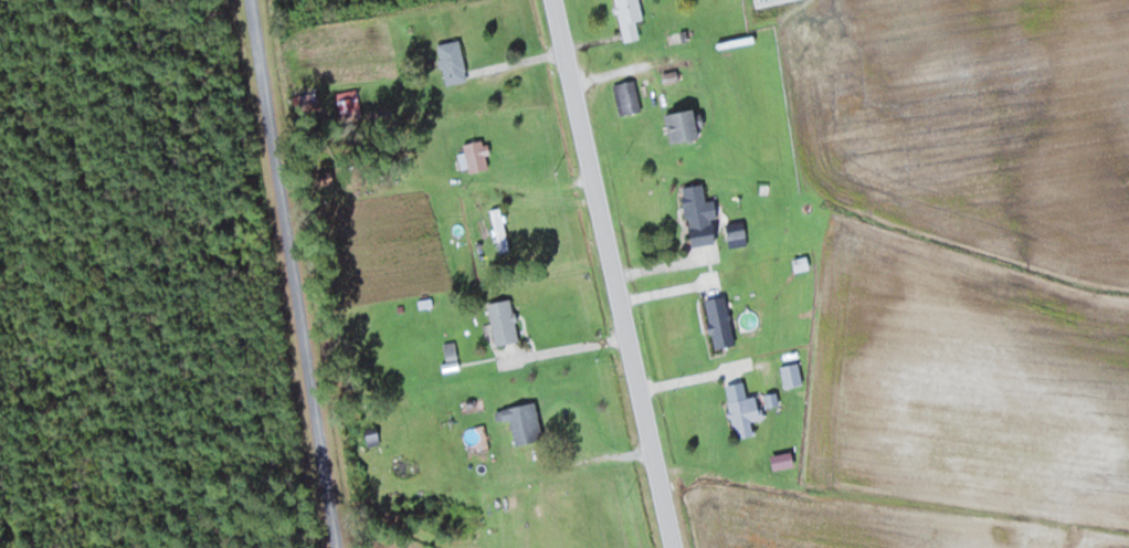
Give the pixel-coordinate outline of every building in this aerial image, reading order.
[(638,20),(644,19),(640,0),(617,0),(624,40),(641,37),(638,20)] [(446,84),(468,80),(461,39),(439,42),(446,84)] [(622,114),(643,109),(635,78),(614,83),(622,114)] [(337,92),(343,120),(364,115),(358,87),(337,92)] [(296,93),(296,113),(320,113),(320,93),(296,93)] [(670,111),(675,140),(700,136),(695,107),(670,111)] [(470,172),(491,167),(486,138),(464,143),(470,172)] [(693,245),(717,241),(713,217),(718,216),(715,199),(707,201),(704,182),(683,186),(693,245)] [(493,208),(500,252),(510,250),(503,206),(493,208)] [(729,238),(747,235),(744,221),(727,224),(729,238)] [(707,298),(714,348),(736,344),(729,295),(707,298)] [(490,302),(496,344),(519,341),(513,298),(490,302)] [(730,399),(733,423),(762,420),(760,396),(730,399)] [(516,444),(544,439),(537,401),(510,406),(516,444)]
